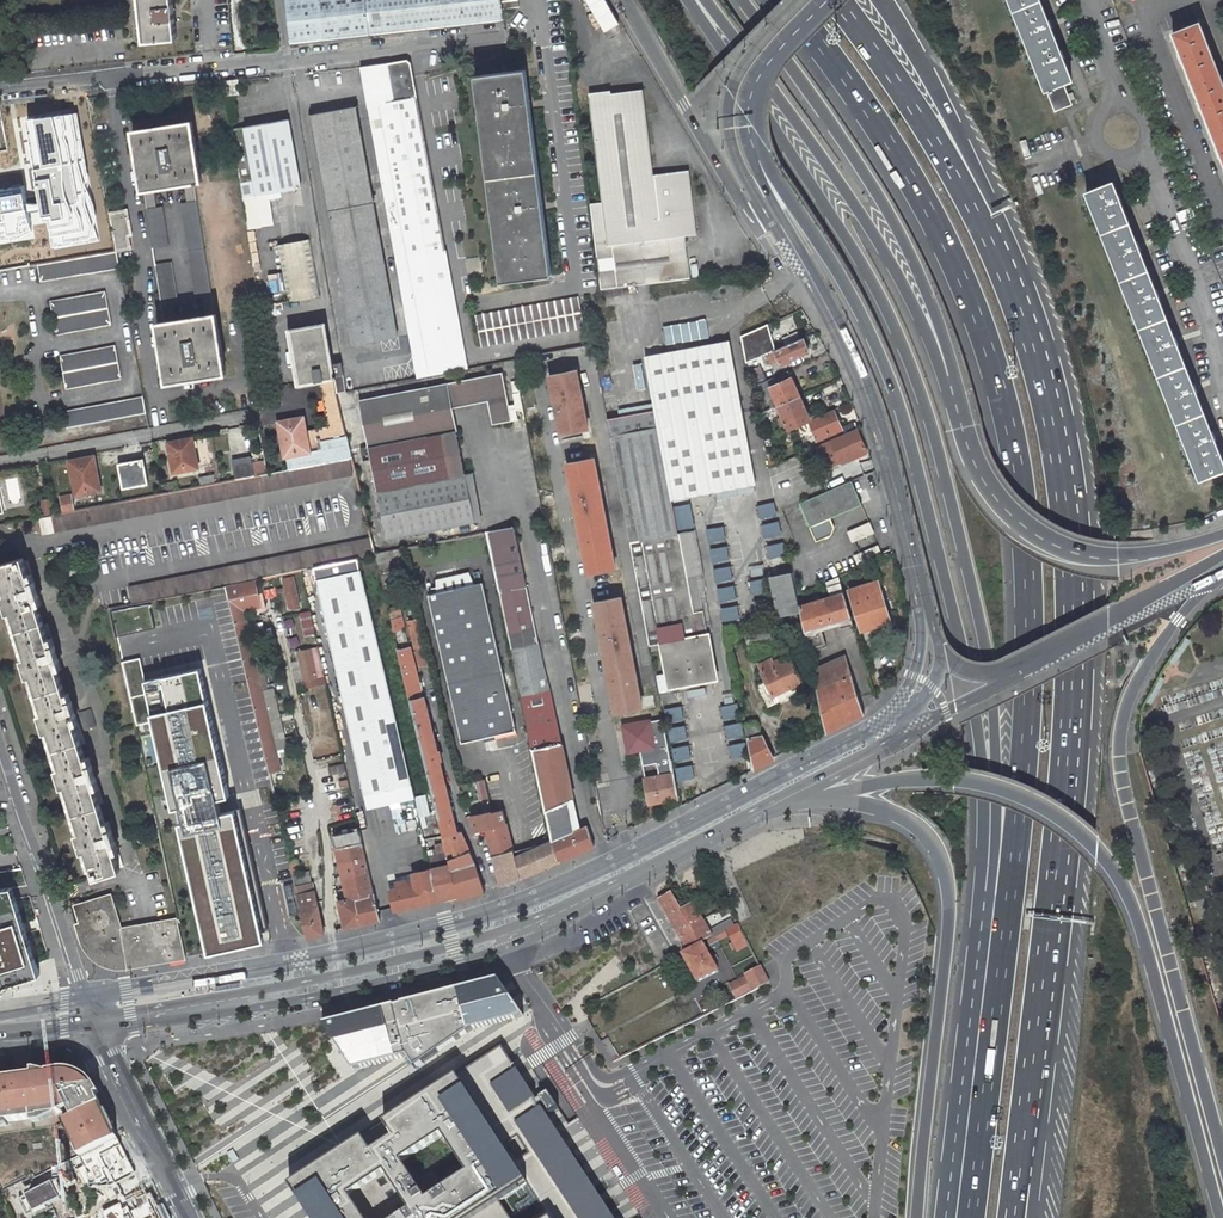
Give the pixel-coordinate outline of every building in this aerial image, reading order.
[(144,43),(177,39),(173,0),(139,0),(144,43)] [(291,44),(456,26),(503,21),(501,0),(286,0),(291,44)] [(519,9),(518,0),(502,0),(504,11),(519,9)] [(606,43),(620,35),(599,0),(580,0),(606,43)] [(1039,0),(1011,0),(1055,112),(1072,105),(1063,83),(1071,80),(1039,0)] [(1173,34),(1222,159),(1222,85),(1199,23),(1173,34)] [(386,64),(360,68),(417,378),(468,368),(411,63),(407,60),(386,64)] [(501,281),(552,275),(526,69),(475,76),(501,281)] [(238,80),(226,81),(227,95),(240,93),(238,80)] [(643,89),(589,96),(602,202),(590,204),(600,290),(690,280),(685,236),(697,235),(689,170),(654,175),(643,89)] [(398,337),(356,106),(312,114),(354,345),(398,337)] [(79,111),(25,119),(38,202),(41,224),(48,223),(52,250),(100,242),(79,111)] [(301,187),(288,119),(232,129),(248,228),(274,223),(270,197),(281,195),(280,191),(301,187)] [(192,121),(133,131),(135,146),(137,145),(141,176),(140,176),(142,191),(144,190),(153,249),(169,246),(163,207),(156,208),(153,189),(185,184),(188,203),(181,204),(196,298),(202,297),(205,316),(174,321),(171,303),(178,302),(171,262),(155,264),(165,321),(157,322),(159,337),(161,337),(166,367),(164,368),(166,382),(226,373),(223,358),(222,359),(217,328),(219,328),(216,313),(214,313),(194,182),(201,181),(199,166),(198,167),(193,136),(194,136),(192,121)] [(1087,193),(1200,478),(1222,469),(1222,463),(1112,183),(1087,193)] [(0,191),(0,244),(32,238),(30,226),(26,204),(23,187),(0,191)] [(127,210),(110,213),(112,225),(117,251),(130,248),(127,235),(126,229),(130,228),(127,210)] [(310,240),(278,246),(288,301),(320,296),(310,240)] [(40,281),(120,268),(117,251),(74,259),(38,265),(40,281)] [(278,288),(277,274),(270,275),(271,289),(278,288)] [(111,324),(106,291),(50,301),(56,334),(111,324)] [(584,328),(578,296),(476,315),(481,347),(584,328)] [(270,319),(263,321),(266,338),(273,337),(270,319)] [(291,330),(300,384),(320,381),(334,379),(337,393),(346,391),(343,375),(340,375),(338,364),(332,364),(325,324),(291,330)] [(768,324),(741,336),(746,363),(767,353),(776,350),(768,324)] [(809,352),(803,338),(776,350),(767,353),(773,367),(809,352)] [(607,419),(611,438),(743,412),(730,341),(645,357),(655,410),(607,419)] [(121,378),(115,345),(60,356),(66,389),(121,378)] [(752,387),(766,381),(760,367),(748,372),(752,387)] [(577,370),(550,375),(561,434),(589,429),(577,370)] [(792,400),(800,397),(788,371),(766,381),(752,387),(758,415),(778,406),(792,400)] [(369,447),(442,433),(456,430),(452,408),(491,401),(495,424),(514,420),(505,374),(360,401),(367,434),(369,447)] [(323,396),(337,393),(334,379),(320,381),(323,396)] [(307,435),(310,452),(287,456),(290,470),(350,459),(353,458),(337,393),(323,396),(328,427),(306,431),(307,435)] [(146,413),(143,397),(64,412),(67,428),(146,413)] [(809,421),(810,420),(800,397),(792,400),(778,406),(789,431),(810,422),(809,421)] [(809,421),(810,422),(818,440),(842,430),(833,410),(810,420),(809,421)] [(756,483),(743,412),(611,438),(650,646),(651,646),(662,644),(663,649),(670,688),(718,679),(709,634),(707,634),(696,576),(687,578),(673,507),(672,499),(688,496),(756,483)] [(310,452),(307,435),(304,435),(300,418),(278,422),(285,457),(287,456),(310,452)] [(825,469),(866,450),(857,429),(815,447),(825,469)] [(465,475),(456,430),(442,433),(450,477),(465,475)] [(450,477),(442,433),(369,447),(371,460),(377,491),(450,477)] [(364,461),(371,460),(369,447),(367,434),(359,436),(364,461)] [(199,468),(193,438),(171,442),(175,462),(172,462),(174,473),(199,468)] [(95,474),(92,457),(70,461),(76,496),(101,491),(98,473),(95,474)] [(232,461),(236,480),(255,476),(268,474),(265,461),(253,463),(251,457),(232,461)] [(594,458),(567,463),(588,573),(616,568),(594,458)] [(55,514),(52,515),(55,532),(353,475),(350,459),(290,470),(268,474),(75,511),(63,513),(55,514)] [(144,459),(117,463),(123,490),(149,484),(144,459)] [(472,473),(465,475),(474,523),(482,521),(472,473)] [(465,475),(450,477),(377,491),(387,539),(474,523),(465,475)] [(862,504),(852,481),(827,491),(799,503),(810,527),(862,504)] [(63,513),(75,511),(72,494),(60,496),(63,513)] [(688,496),(672,499),(673,507),(687,504),(689,501),(688,496)] [(52,498),(39,501),(41,517),(52,515),(55,514),(52,498)] [(40,518),(43,535),(55,532),(52,515),(41,517),(40,518)] [(848,532),(852,542),(874,533),(870,522),(848,532)] [(515,527),(486,533),(498,593),(527,587),(515,527)] [(128,587),(132,604),(226,586),(255,580),(262,578),(302,570),(314,567),(359,558),(376,555),(372,537),(128,587)] [(882,556),(877,546),(855,555),(859,566),(882,556)] [(385,594),(395,591),(387,552),(376,555),(385,594)] [(95,878),(121,870),(120,867),(124,866),(116,842),(117,841),(114,831),(113,831),(109,821),(105,823),(99,804),(104,802),(96,778),(97,777),(94,767),(93,767),(89,757),(85,759),(80,745),(85,743),(81,731),(76,713),(70,693),(66,694),(58,670),(62,669),(59,658),(60,658),(57,648),(56,648),(48,624),(44,625),(38,606),(42,605),(39,595),(40,594),(37,584),(36,584),(28,560),(24,562),(23,557),(0,564),(0,575),(6,593),(2,595),(8,614),(12,613),(26,657),(22,659),(28,678),(32,677),(43,713),(39,714),(45,733),(49,732),(60,768),(56,769),(62,788),(66,787),(80,832),(76,833),(82,852),(86,851),(95,878)] [(410,574),(408,565),(406,557),(392,560),(396,577),(410,574)] [(314,567),(317,579),(361,570),(359,558),(314,567)] [(361,570),(317,579),(365,795),(412,785),(361,570)] [(783,615),(800,611),(797,594),(792,572),(771,577),(779,616),(783,615)] [(437,580),(437,593),(440,592),(475,584),(469,573),(437,580)] [(821,628),(852,619),(839,576),(827,581),(832,597),(800,606),(805,632),(821,628)] [(290,607),(300,605),(293,577),(284,579),(286,589),(287,596),(290,607)] [(281,769),(244,611),(261,607),(255,580),(226,586),(255,714),(269,772),(281,769)] [(494,735),(517,730),(483,582),(475,584),(440,592),(475,739),(483,737),(494,735)] [(861,629),(890,620),(878,582),(850,591),(861,629)] [(498,593),(532,749),(561,743),(527,587),(498,593)] [(287,596),(286,589),(277,592),(279,598),(287,596)] [(461,742),(475,739),(440,592),(437,593),(428,595),(461,742)] [(615,712),(643,707),(621,597),(594,602),(615,712)] [(115,634),(155,628),(151,604),(112,609),(115,634)] [(400,606),(388,609),(393,632),(406,628),(400,606)] [(304,631),(313,628),(308,610),(299,613),(304,631)] [(803,626),(800,611),(783,615),(786,629),(803,626)] [(420,618),(409,620),(420,666),(431,663),(420,618)] [(727,638),(735,636),(733,625),(725,627),(727,638)] [(821,628),(805,632),(810,652),(813,651),(827,647),(821,628)] [(1167,660),(1172,663),(1187,640),(1183,637),(1167,660)] [(397,650),(443,838),(457,834),(456,832),(439,761),(440,760),(438,752),(437,752),(435,746),(438,746),(437,738),(433,739),(427,712),(430,711),(428,704),(425,704),(423,696),(426,695),(425,690),(422,691),(410,647),(397,650)] [(318,648),(310,649),(317,678),(324,677),(318,648)] [(317,678),(310,649),(299,652),(302,666),(305,679),(307,688),(314,687),(312,679),(317,678)] [(813,670),(827,732),(864,713),(846,655),(817,668),(813,670)] [(779,702),(775,694),(802,681),(791,657),(775,665),(771,658),(759,663),(763,671),(761,671),(766,681),(757,686),(767,707),(779,702)] [(305,679),(302,666),(293,668),(296,681),(305,679)] [(144,683),(151,713),(206,701),(199,670),(144,683)] [(1148,703),(1161,678),(1157,676),(1144,700),(1148,703)] [(312,679),(314,687),(326,684),(324,677),(317,678),(312,679)] [(806,689),(802,681),(775,694),(779,702),(806,689)] [(648,690),(651,705),(659,703),(656,689),(648,690)] [(179,824),(209,954),(264,941),(234,810),(222,812),(219,798),(228,796),(206,701),(151,713),(173,808),(181,806),(185,823),(179,824)] [(677,799),(673,773),(663,719),(625,726),(629,751),(640,749),(643,765),(657,763),(660,776),(645,778),(650,804),(677,799)] [(744,725),(754,769),(773,759),(756,722),(744,725)] [(532,749),(545,812),(566,803),(574,800),(561,743),(532,749)] [(481,798),(488,796),(484,780),(477,781),(481,798)] [(415,799),(412,785),(365,795),(368,809),(415,799)] [(426,795),(416,797),(420,817),(430,815),(426,795)] [(552,841),(558,862),(595,846),(588,826),(587,826),(573,832),(566,803),(545,812),(552,841)] [(486,828),(493,855),(514,849),(503,810),(492,812),(492,811),(470,816),(474,831),(486,828)] [(339,901),(345,928),(381,919),(375,893),(374,893),(360,830),(333,836),(347,895),(341,896),(342,900),(339,901)] [(457,896),(458,899),(484,891),(476,863),(461,830),(456,832),(457,834),(443,838),(445,846),(457,896)] [(535,872),(558,862),(552,841),(527,851),(535,872)] [(433,884),(437,900),(457,896),(445,846),(433,849),(435,855),(429,857),(432,869),(433,877),(432,877),(433,884)] [(516,857),(514,849),(493,855),(502,886),(521,878),(516,857)] [(528,875),(535,872),(527,851),(522,854),(516,857),(521,878),(528,875)] [(289,860),(307,938),(324,934),(315,891),(313,892),(309,871),(300,873),(297,859),(289,860)] [(390,890),(395,910),(437,900),(433,884),(432,877),(433,877),(432,869),(413,873),(414,879),(397,883),(398,888),(390,890)] [(17,883),(0,886),(0,981),(2,986),(45,971),(17,883)] [(292,884),(285,886),(287,896),(294,895),(292,884)] [(713,937),(709,930),(702,920),(691,926),(681,908),(672,892),(659,900),(687,950),(713,937)] [(119,968),(127,968),(186,957),(182,940),(178,919),(121,929),(110,895),(84,903),(86,907),(76,911),(81,924),(77,925),(81,940),(84,947),(90,955),(97,960),(106,965),(111,967),(119,968)] [(296,901),(289,903),(291,913),(298,911),(296,901)] [(702,920),(692,902),(681,908),(691,926),(702,920)] [(734,927),(731,919),(709,930),(713,937),(713,938),(727,930),(734,927)] [(737,951),(749,944),(739,924),(734,927),(727,930),(737,951)] [(718,971),(703,944),(688,951),(682,954),(698,981),(718,971)] [(746,977),(754,991),(770,983),(761,967),(745,975),(746,977)] [(737,1000),(754,991),(746,977),(730,984),(737,1000)] [(407,1060),(414,1071),(466,1037),(523,1022),(503,983),(325,1029),(357,1076),(407,1060)] [(500,1052),(382,1130),(391,1146),(374,1157),(365,1146),(349,1156),(293,1192),(310,1217),(610,1217),(526,1092),(500,1052)] [(72,1076),(53,1071),(47,1072),(47,1073),(0,1079),(0,1117),(58,1109),(67,1104),(73,1117),(64,1121),(81,1157),(86,1153),(117,1137),(115,1132),(111,1134),(108,1128),(112,1126),(103,1107),(92,1112),(90,1109),(101,1104),(93,1086),(91,1087),(86,1090),(84,1086),(89,1084),(72,1074),(72,1076)] [(103,1107),(101,1104),(90,1109),(92,1112),(103,1107)] [(117,1137),(81,1157),(73,1161),(85,1185),(88,1185),(88,1186),(110,1186),(112,1185),(121,1180),(136,1172),(117,1137)] [(136,1172),(121,1180),(130,1198),(145,1190),(136,1172)] [(55,1180),(20,1197),(29,1215),(63,1197),(55,1180)] [(121,1180),(112,1185),(120,1203),(130,1198),(121,1180)] [(145,1190),(130,1198),(120,1203),(103,1211),(106,1217),(159,1217),(145,1190)]
